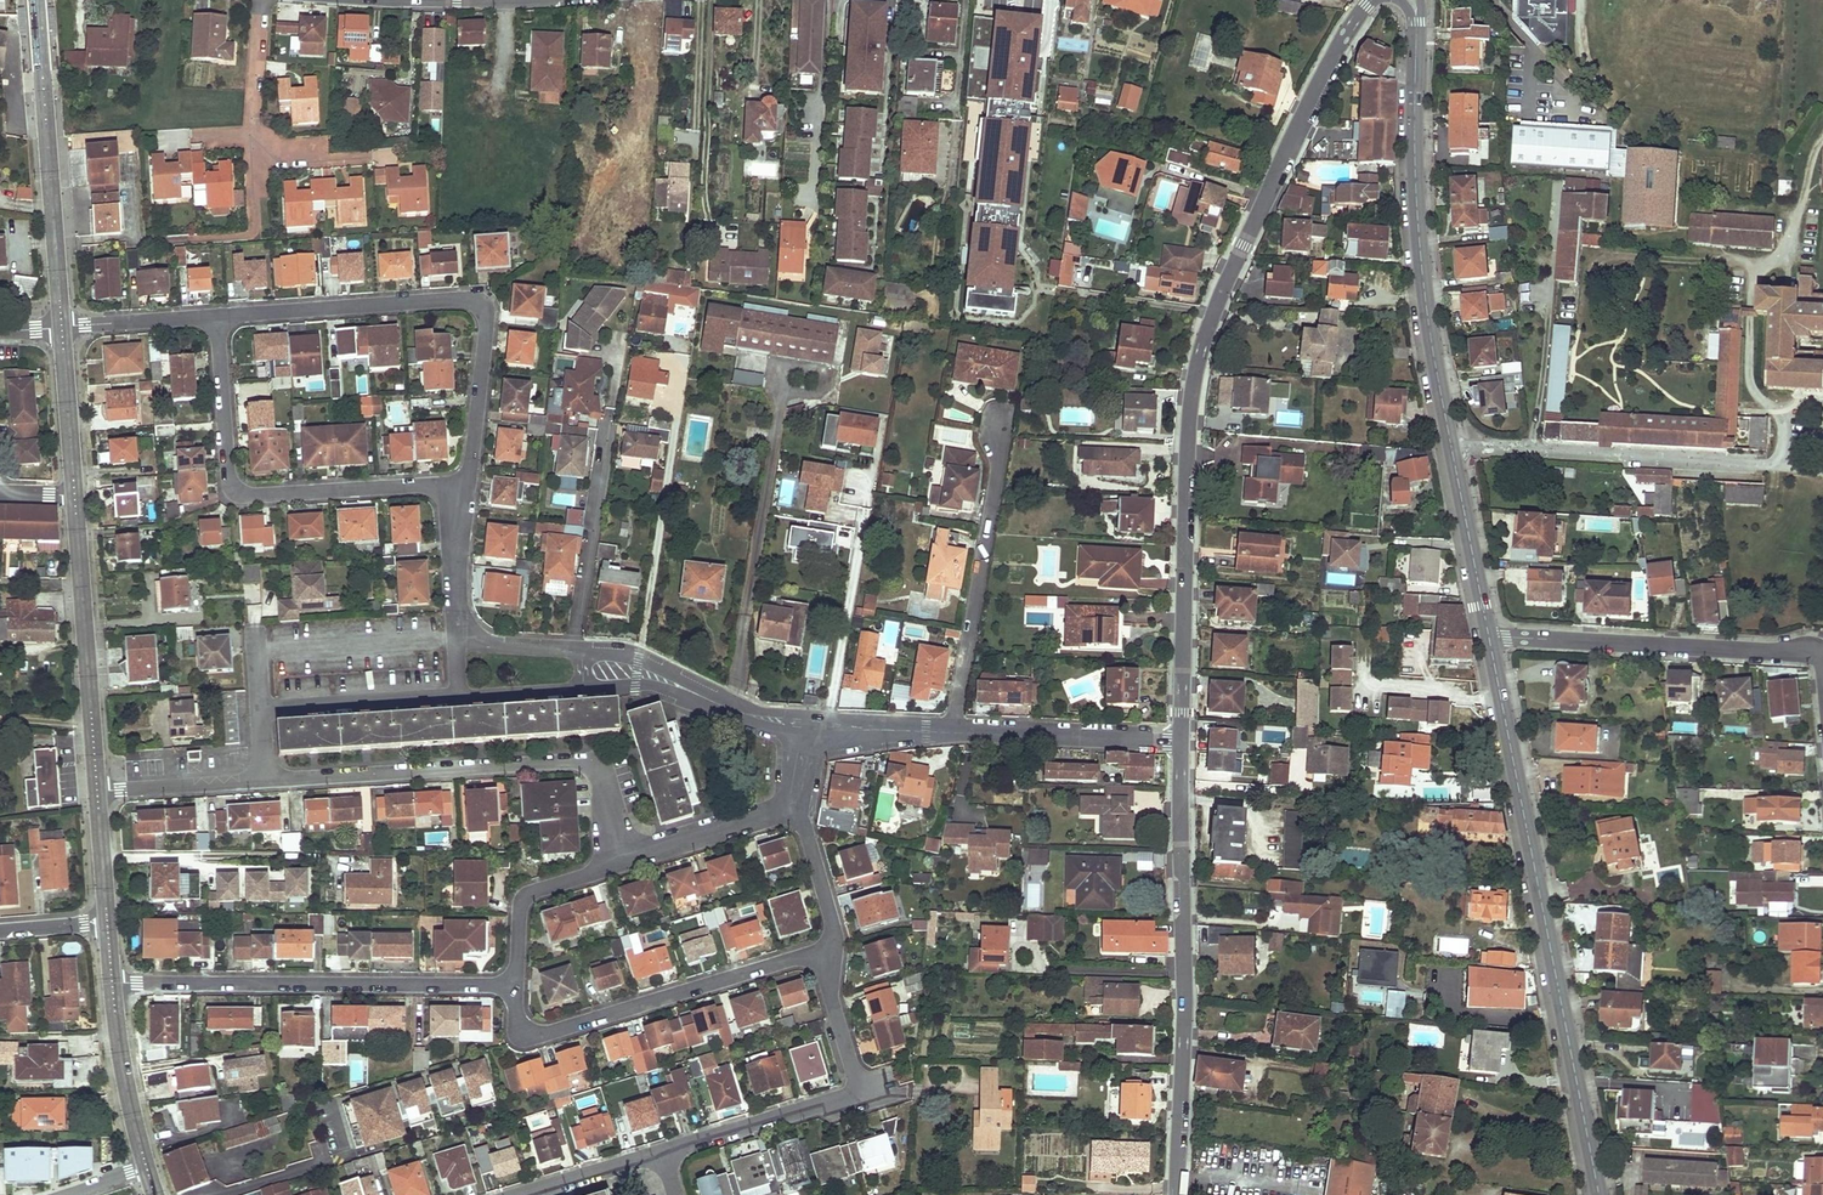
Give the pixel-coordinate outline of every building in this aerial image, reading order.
[(788,75),(815,76),(818,0),(792,0),(788,75)] [(1077,24),(1087,26),(1090,0),(1066,0),(1065,9),(1074,11),(1073,17),(1078,18),(1077,24)] [(1107,4),(1146,17),(1152,0),(1108,0),(1107,4)] [(1299,4),(1274,0),(1272,0),(1270,10),(1297,16),(1299,4)] [(1569,45),(1570,15),(1557,14),(1558,0),(1520,0),(1519,19),(1531,19),(1531,32),(1544,44),(1569,45)] [(1570,15),(1570,0),(1558,0),(1557,14),(1570,15)] [(694,24),(680,23),(681,1),(667,1),(664,51),(678,52),(679,40),(693,41),(694,24)] [(851,19),(884,22),(885,7),(852,5),(851,19)] [(931,6),(928,42),(953,44),(956,15),(950,15),(950,7),(931,6)] [(24,8),(18,9),(20,36),(26,35),(24,8)] [(54,9),(48,10),(50,37),(56,36),(54,9)] [(517,24),(533,23),(533,11),(517,12),(517,24)] [(1454,26),(1454,42),(1481,43),(1487,43),(1490,43),(1490,29),(1476,29),(1476,23),(1473,23),(1473,11),(1454,11),(1454,26)] [(715,35),(740,36),(740,13),(725,12),(725,17),(716,17),(715,35)] [(225,24),(225,19),(196,17),(193,58),(231,61),(232,47),(223,46),(225,24)] [(366,48),(367,20),(339,18),(337,48),(339,48),(352,48),(352,55),(352,60),(360,60),(366,60),(368,60),(369,48),(366,48)] [(995,18),(995,20),(976,18),(968,101),(987,103),(985,121),(980,121),(976,161),(981,161),(966,311),(1015,316),(1017,297),(1012,296),(1039,22),(995,18)] [(132,58),(134,19),(110,19),(110,32),(128,32),(126,57),(132,58)] [(871,88),(880,88),(884,22),(851,19),(849,46),(854,46),(854,54),(848,53),(846,86),(855,87),(855,93),(870,94),(871,88)] [(1531,19),(1519,19),(1531,32),(1531,19)] [(323,56),(325,21),(301,20),(300,28),(296,28),(295,33),(300,33),(299,55),(323,56)] [(458,47),(485,46),(484,24),(457,25),(458,47)] [(434,30),(422,30),(421,63),(437,63),(436,83),(420,82),(419,110),(443,111),(445,33),(434,33),(434,30)] [(126,57),(128,32),(110,32),(89,32),(88,54),(65,53),(64,65),(67,65),(87,66),(126,67),(126,57)] [(1206,69),(1217,38),(1200,33),(1190,64),(1206,69)] [(538,56),(534,56),(532,91),(540,92),(539,103),(559,104),(562,37),(539,35),(538,56)] [(582,68),(612,69),(613,56),(609,56),(610,39),(583,38),(582,68)] [(1088,41),(1060,38),(1058,50),(1087,53),(1088,41)] [(1457,69),(1481,70),(1481,60),(1484,59),(1484,55),(1481,55),(1481,43),(1454,42),(1453,58),(1457,57),(1457,69)] [(1361,79),(1369,82),(1393,82),(1394,69),(1386,65),(1390,54),(1365,43),(1355,67),(1365,71),(1361,79)] [(662,52),(661,78),(677,79),(678,52),(664,51),(664,52),(662,52)] [(383,62),(400,63),(400,53),(384,52),(383,62)] [(1253,91),(1251,101),(1272,106),(1277,88),(1283,66),(1242,55),(1237,73),(1240,74),(1242,74),(1238,87),(1253,91)] [(908,61),(905,94),(934,96),(936,63),(908,61)] [(87,66),(67,65),(67,76),(87,76),(87,66)] [(292,125),(319,123),(316,78),(304,79),(304,90),(290,91),(290,80),(277,81),(279,109),(291,108),(292,125)] [(1362,82),(1361,102),(1394,103),(1395,93),(1395,82),(1393,82),(1369,82),(1361,79),(1361,78),(1361,81),(1362,82)] [(385,122),(407,123),(410,90),(400,89),(398,89),(396,91),(395,93),(389,93),(390,82),(371,81),(370,105),(379,106),(378,114),(385,122)] [(1094,96),(1094,99),(1112,101),(1113,92),(1095,90),(1096,83),(1088,82),(1086,95),(1094,96)] [(846,86),(846,93),(879,95),(880,88),(871,88),(870,94),(855,93),(855,87),(846,86)] [(1125,86),(1119,107),(1134,111),(1140,90),(1125,86)] [(1058,102),(1057,109),(1072,111),(1073,104),(1076,104),(1078,90),(1059,88),(1057,102),(1058,102)] [(1479,125),(1479,98),(1456,97),(1455,109),(1453,110),(1452,125),(1479,125)] [(915,118),(917,99),(898,98),(896,116),(915,118)] [(344,138),(357,138),(360,101),(346,100),(344,138)] [(747,106),(745,142),(745,143),(758,144),(758,139),(763,139),(771,140),(773,139),(774,138),(774,136),(775,133),(781,133),(782,120),(775,120),(775,107),(775,105),(774,102),(769,100),(763,103),(762,107),(747,106)] [(1361,102),(1360,121),(1394,122),(1394,113),(1394,103),(1361,102)] [(573,103),(572,115),(582,116),(583,104),(573,103)] [(861,181),(866,182),(869,141),(873,141),(875,112),(848,111),(845,152),(841,152),(839,180),(861,181)] [(1107,123),(1109,116),(1098,113),(1097,120),(1107,123)] [(1359,163),(1392,164),(1393,141),(1394,122),(1360,121),(1359,142),(1359,163)] [(933,175),(937,126),(904,124),(901,173),(920,175),(933,175)] [(1522,124),(1522,128),(1613,134),(1613,130),(1522,124)] [(1479,132),(1479,125),(1452,125),(1452,137),(1455,137),(1455,152),(1453,152),(1453,156),(1464,156),(1464,152),(1470,152),(1479,152),(1479,141),(1479,132)] [(1512,167),(1608,173),(1610,173),(1612,150),(1613,134),(1522,128),(1514,128),(1512,167)] [(138,183),(134,131),(131,131),(71,135),(73,150),(88,149),(91,189),(118,187),(118,184),(138,183)] [(1165,162),(1200,172),(1203,165),(1236,174),(1238,166),(1242,154),(1208,144),(1192,140),(1189,150),(1193,152),(1192,156),(1169,150),(1165,162)] [(1607,178),(1629,179),(1631,151),(1612,150),(1610,173),(1608,173),(1607,178)] [(1328,151),(1328,160),(1354,161),(1354,152),(1328,151)] [(1626,225),(1674,228),(1678,154),(1631,151),(1629,179),(1626,225)] [(191,154),(191,153),(178,154),(179,164),(165,165),(164,155),(151,156),(154,201),(182,199),(180,181),(192,181),(191,165),(191,154)] [(203,153),(191,154),(191,165),(204,164),(203,153)] [(1100,187),(1110,155),(1093,167),(1100,187)] [(1110,155),(1100,187),(1099,186),(1096,196),(1109,200),(1106,207),(1129,215),(1135,197),(1138,187),(1131,184),(1135,172),(1142,175),(1145,165),(1110,155)] [(776,177),(777,161),(744,159),(743,176),(776,177)] [(204,164),(191,165),(192,181),(194,193),(206,192),(207,209),(211,209),(230,208),(234,208),(231,162),(218,163),(218,167),(219,174),(214,174),(205,175),(204,164)] [(687,213),(689,165),(669,164),(668,180),(655,179),(654,208),(668,209),(668,212),(687,213)] [(427,213),(425,167),(412,168),(413,178),(399,179),(399,169),(386,169),(386,172),(387,185),(387,197),(399,197),(400,204),(400,214),(427,213)] [(377,185),(387,185),(386,172),(377,172),(377,185)] [(1138,187),(1142,175),(1135,172),(1131,184),(1138,187)] [(919,184),(920,175),(901,173),(900,183),(919,184)] [(1348,206),(1347,218),(1360,220),(1361,207),(1362,207),(1367,201),(1376,201),(1376,187),(1377,187),(1377,176),(1360,176),(1360,187),(1341,187),(1338,191),(1330,190),(1330,205),(1348,206)] [(365,223),(362,178),(350,179),(350,189),(336,190),(335,180),(323,180),(324,208),(336,207),(338,225),(365,223)] [(1604,247),(1608,198),(1595,197),(1596,192),(1585,192),(1586,181),(1567,179),(1558,283),(1579,285),(1582,245),(1604,247)] [(324,208),(323,180),(310,181),(310,192),(297,192),(296,182),(284,183),(286,228),(313,227),(312,209),(324,208)] [(1480,206),(1478,180),(1453,182),(1454,197),(1455,208),(1480,206)] [(866,182),(861,181),(860,193),(864,194),(864,197),(876,198),(876,190),(869,189),(869,182),(866,182)] [(1222,206),(1226,193),(1192,183),(1183,213),(1195,216),(1196,213),(1218,219),(1222,206)] [(17,199),(30,199),(31,187),(18,186),(17,199)] [(92,204),(119,201),(118,187),(91,189),(92,204)] [(1303,189),(1289,187),(1285,196),(1301,200),(1301,197),(1303,189)] [(837,262),(862,264),(864,236),(861,236),(864,197),(864,194),(860,193),(838,192),(836,220),(840,220),(837,262)] [(1089,198),(1071,193),(1067,220),(1085,223),(1089,198)] [(1285,196),(1279,209),(1298,213),(1301,200),(1285,196)] [(400,204),(399,197),(387,197),(388,205),(400,204)] [(1311,199),(1301,197),(1301,200),(1298,213),(1298,214),(1307,215),(1311,199)] [(94,235),(121,233),(119,201),(92,204),(94,235)] [(1481,211),(1480,206),(1455,208),(1456,229),(1468,229),(1468,234),(1482,233),(1481,226),(1489,225),(1488,211),(1481,211)] [(1730,219),(1692,216),(1690,242),(1728,245),(1728,246),(1758,248),(1758,247),(1774,248),(1775,222),(1759,221),(1759,219),(1730,217),(1730,219)] [(1288,235),(1287,251),(1307,252),(1308,237),(1327,239),(1328,226),(1285,223),(1284,235),(1288,235)] [(1358,258),(1385,260),(1386,244),(1387,230),(1348,226),(1346,244),(1347,244),(1346,250),(1358,251),(1358,258)] [(1509,239),(1508,228),(1490,230),(1491,241),(1509,239)] [(804,231),(780,230),(778,272),(801,274),(804,231)] [(431,232),(418,233),(419,249),(427,249),(427,245),(432,244),(431,232)] [(1151,261),(1146,260),(1145,266),(1159,268),(1160,267),(1201,272),(1203,259),(1189,257),(1191,242),(1163,238),(1155,237),(1151,261)] [(1151,261),(1155,237),(1149,237),(1146,260),(1151,261)] [(312,247),(320,246),(320,238),(319,238),(312,239),(312,247)] [(331,259),(330,238),(326,238),(320,238),(320,246),(321,254),(321,259),(331,259)] [(508,268),(506,238),(476,240),(478,270),(487,269),(508,268)] [(1064,243),(1064,244),(1062,254),(1074,256),(1076,245),(1064,243)] [(321,254),(320,246),(312,247),(313,254),(321,254)] [(728,253),(728,249),(710,247),(709,264),(715,265),(716,252),(728,253)] [(185,248),(175,248),(176,268),(186,267),(185,248)] [(202,259),(201,249),(188,250),(189,260),(202,259)] [(1486,260),(1485,250),(1459,254),(1461,270),(1462,281),(1488,278),(1488,275),(1486,260)] [(137,251),(126,251),(128,269),(138,268),(137,251)] [(709,264),(708,281),(768,285),(770,252),(758,251),(758,255),(728,253),(716,252),(715,265),(709,264)] [(411,278),(410,254),(379,256),(381,280),(397,279),(411,278)] [(457,275),(456,254),(431,256),(432,276),(444,276),(457,275)] [(1325,254),(1324,263),(1343,264),(1343,255),(1325,254)] [(266,288),(264,263),(243,265),(242,256),(234,257),(236,281),(243,281),(244,290),(247,289),(256,289),(266,288)] [(341,283),(362,282),(360,256),(331,259),(332,275),(340,274),(341,283)] [(1073,258),(1062,256),(1059,274),(1070,276),(1073,258)] [(314,285),(312,257),(282,259),(282,261),(273,262),(275,286),(283,286),(284,287),(299,286),(314,285)] [(1050,259),(1048,274),(1058,275),(1060,260),(1050,259)] [(103,300),(120,298),(118,261),(95,263),(97,286),(102,286),(103,300)] [(1122,273),(1122,270),(1130,271),(1131,265),(1111,262),(1110,271),(1122,273)] [(1343,264),(1324,263),(1314,262),(1313,275),(1330,276),(1328,298),(1354,301),(1357,277),(1342,275),(1344,264),(1343,264)] [(1196,275),(1148,268),(1145,291),(1160,293),(1160,290),(1162,282),(1171,283),(1170,292),(1169,294),(1193,297),(1194,286),(1196,275)] [(1292,299),(1294,270),(1273,269),(1272,275),(1272,283),(1266,283),(1265,297),(1292,299)] [(692,273),(671,270),(670,276),(664,275),(651,274),(650,284),(670,286),(690,288),(692,273)] [(1813,298),(1814,285),(1816,285),(1816,283),(1814,282),(1815,271),(1800,270),(1799,296),(1758,294),(1758,307),(1757,315),(1757,316),(1771,317),(1770,326),(1767,326),(1767,329),(1770,329),(1770,339),(1767,339),(1767,341),(1770,341),(1769,352),(1767,352),(1766,354),(1769,355),(1769,364),(1766,364),(1766,367),(1769,367),(1768,390),(1822,392),(1822,354),(1798,353),(1798,343),(1810,343),(1810,346),(1812,346),(1813,343),(1815,344),(1815,341),(1812,341),(1813,337),(1822,337),(1822,298),(1813,298)] [(200,293),(210,292),(208,271),(189,273),(190,293),(200,293)] [(824,295),(868,302),(872,278),(828,271),(824,295)] [(168,295),(166,273),(156,274),(139,275),(140,297),(157,296),(168,295)] [(1514,285),(1512,273),(1497,274),(1499,286),(1514,285)] [(15,276),(12,294),(34,298),(37,279),(15,276)] [(1700,281),(1697,315),(1703,315),(1707,281),(1700,281)] [(1162,282),(1160,290),(1170,292),(1171,283),(1162,282)] [(1531,282),(1519,284),(1521,302),(1533,301),(1531,282)] [(650,284),(647,283),(646,291),(644,291),(638,330),(662,333),(665,312),(670,286),(650,284)] [(909,319),(913,287),(887,283),(882,315),(909,319)] [(1498,302),(1515,300),(1514,285),(1499,286),(1497,286),(1498,302)] [(698,307),(701,290),(690,288),(670,286),(665,312),(673,313),(675,304),(698,307)] [(1489,296),(1488,287),(1463,289),(1464,299),(1463,300),(1465,312),(1466,323),(1489,320),(1487,297),(1489,296)] [(540,312),(542,291),(515,288),(513,307),(512,316),(540,319),(540,312)] [(625,291),(595,288),(584,302),(586,303),(570,324),(569,324),(568,336),(567,351),(588,353),(589,341),(597,339),(596,332),(605,319),(606,320),(624,296),(625,291)] [(801,322),(804,305),(769,301),(767,316),(801,322)] [(1722,305),(1722,312),(1741,314),(1757,315),(1758,307),(1722,305)] [(767,316),(709,307),(703,343),(769,354),(795,358),(801,322),(767,316)] [(1112,326),(1115,309),(1107,307),(1104,324),(1112,326)] [(1311,378),(1329,379),(1334,342),(1338,312),(1320,311),(1317,333),(1304,332),(1300,361),(1302,362),(1313,363),(1311,377),(1311,378)] [(556,330),(558,313),(540,312),(540,319),(538,328),(556,330)] [(1741,332),(1741,314),(1720,313),(1719,331),(1721,331),(1741,332)] [(1697,315),(1695,336),(1702,337),(1703,315),(1697,315)] [(923,332),(924,323),(905,320),(903,331),(910,332),(911,330),(923,332)] [(1133,370),(1134,363),(1148,365),(1152,343),(1155,322),(1141,320),(1139,329),(1121,327),(1119,343),(1117,354),(1107,353),(1105,366),(1133,370)] [(801,322),(795,358),(831,364),(837,328),(801,322)] [(1554,325),(1545,423),(1562,424),(1572,327),(1554,325)] [(369,369),(400,367),(397,327),(383,328),(383,331),(367,332),(368,357),(369,369)] [(338,359),(368,357),(367,332),(366,329),(340,331),(341,333),(336,334),(338,359)] [(881,335),(858,331),(852,373),(886,378),(888,362),(878,360),(881,335)] [(1600,443),(1735,450),(1736,418),(1741,332),(1721,331),(1719,365),(1716,423),(1602,417),(1601,426),(1600,443)] [(409,365),(424,364),(450,362),(449,348),(448,337),(431,338),(431,333),(416,334),(417,349),(408,349),(409,365)] [(532,367),(535,336),(510,333),(509,347),(507,364),(532,367)] [(274,360),(289,360),(287,340),(287,336),(255,338),(256,362),(262,361),(274,360)] [(290,377),(320,375),(317,338),(307,339),(287,340),(289,360),(290,377)] [(1107,353),(1117,354),(1119,343),(1108,341),(1107,353)] [(1497,367),(1494,341),(1477,343),(1478,352),(1472,352),(1474,369),(1497,367)] [(954,381),(983,386),(984,381),(1001,384),(1013,386),(1018,356),(960,346),(954,381)] [(107,376),(142,373),(140,348),(130,348),(129,347),(105,349),(107,376)] [(170,358),(171,380),(193,378),(192,367),(190,367),(189,357),(170,358)] [(666,386),(668,375),(657,373),(658,362),(642,359),(634,358),(633,360),(630,359),(630,364),(633,365),(628,396),(647,399),(648,394),(653,394),(655,385),(666,386)] [(574,361),(557,359),(556,369),(573,370),(574,361)] [(558,397),(557,411),(568,412),(592,415),(594,397),(591,397),(594,378),(601,378),(602,362),(577,359),(576,374),(567,373),(565,394),(564,398),(558,397)] [(272,389),(291,387),(290,377),(289,360),(274,360),(275,378),(271,378),(272,389)] [(150,362),(152,381),(162,381),(161,361),(150,362)] [(424,364),(426,391),(453,389),(452,376),(451,362),(450,362),(424,364)] [(1300,375),(1311,377),(1313,363),(1302,362),(1300,375)] [(1522,374),(1521,364),(1502,366),(1503,376),(1505,376),(1522,374)] [(26,370),(4,369),(4,382),(6,382),(5,424),(2,424),(1,444),(4,444),(3,463),(16,464),(27,463),(28,438),(20,438),(20,425),(29,426),(30,380),(26,380),(26,370)] [(765,374),(735,369),(733,383),(763,388),(765,374)] [(331,399),(340,399),(339,370),(329,370),(331,399)] [(1114,375),(1104,374),(1103,382),(1113,383),(1114,375)] [(1523,384),(1522,374),(1505,376),(1506,386),(1523,384)] [(369,376),(357,376),(357,395),(369,395),(369,376)] [(171,380),(172,401),(192,400),(191,390),(194,389),(193,378),(171,380)] [(139,382),(140,392),(152,391),(152,381),(139,382)] [(1251,415),(1266,416),(1268,383),(1235,381),(1234,395),(1233,395),(1232,409),(1242,410),(1242,413),(1251,414),(1251,415)] [(527,415),(530,385),(508,382),(507,391),(503,391),(501,413),(506,413),(527,415)] [(1276,398),(1288,399),(1289,383),(1277,382),(1276,398)] [(108,422),(136,420),(134,392),(110,394),(110,385),(105,385),(108,422)] [(1506,414),(1503,386),(1482,388),(1482,398),(1485,397),(1486,403),(1483,404),(1484,417),(1506,414)] [(1124,397),(1123,432),(1153,433),(1153,429),(1154,429),(1155,413),(1159,413),(1159,398),(1153,398),(1153,389),(1128,388),(1128,397),(1124,397)] [(1092,389),(1092,400),(1111,400),(1112,390),(1092,389)] [(1367,421),(1373,422),(1376,390),(1370,390),(1367,421)] [(1398,425),(1399,415),(1403,415),(1403,404),(1404,404),(1405,393),(1376,390),(1373,422),(1385,422),(1385,424),(1398,425)] [(1030,411),(1031,393),(1022,393),(1021,411),(1030,411)] [(372,413),(382,413),(381,396),(371,397),(372,413)] [(360,397),(362,417),(372,416),(372,413),(371,397),(360,397)] [(598,398),(594,397),(592,415),(600,416),(598,398)] [(411,400),(411,410),(429,409),(429,399),(411,400)] [(293,420),(303,420),(302,401),(292,401),(293,420)] [(252,430),(252,432),(274,430),(272,403),(250,404),(250,406),(252,430)] [(805,411),(803,403),(786,410),(788,416),(805,411)] [(568,412),(557,411),(556,415),(565,416),(564,425),(567,425),(568,412)] [(528,424),(529,415),(527,415),(506,413),(505,422),(528,424)] [(155,427),(174,425),(173,415),(154,416),(155,427)] [(546,423),(547,417),(529,415),(528,424),(529,425),(546,426),(546,423)] [(556,415),(547,415),(547,417),(546,423),(564,425),(565,416),(556,415)] [(835,450),(836,442),(874,449),(878,422),(841,415),(840,420),(826,418),(821,447),(835,450)] [(668,443),(670,431),(669,431),(670,421),(650,418),(648,428),(647,437),(625,434),(622,452),(640,455),(639,459),(656,461),(659,442),(668,443)] [(1751,451),(1765,451),(1768,451),(1769,418),(1767,418),(1767,420),(1752,419),(1751,451)] [(431,459),(446,457),(444,423),(412,425),(413,436),(414,455),(431,454),(431,459)] [(560,432),(556,476),(583,478),(588,427),(567,425),(564,425),(546,423),(546,426),(545,431),(560,432)] [(1544,440),(1561,441),(1562,424),(1545,423),(1544,440)] [(1562,424),(1561,441),(1600,443),(1601,426),(1562,424)] [(155,436),(174,434),(174,425),(155,427),(155,436)] [(546,426),(529,425),(528,434),(545,436),(545,431),(546,426)] [(648,428),(626,425),(625,434),(647,437),(648,428)] [(352,464),(366,463),(364,427),(334,429),(336,465),(352,464)] [(253,471),(287,468),(285,429),(274,430),(252,432),(250,432),(250,442),(253,442),(254,456),(252,456),(253,471)] [(323,466),(336,465),(334,429),(303,431),(306,467),(323,466)] [(410,429),(396,430),(397,437),(410,436),(410,429)] [(518,462),(522,434),(500,431),(498,449),(496,460),(518,462)] [(393,462),(414,461),(414,455),(413,436),(410,436),(397,437),(384,438),(385,454),(392,453),(393,462)] [(111,465),(136,463),(135,449),(134,442),(110,444),(111,465)] [(177,444),(179,473),(204,471),(203,462),(202,450),(193,450),(193,443),(177,444)] [(1384,462),(1386,448),(1362,446),(1360,460),(1361,460),(1384,462)] [(1084,460),(1084,474),(1134,475),(1134,464),(1138,464),(1139,450),(1080,447),(1080,460),(1084,460)] [(1255,480),(1250,479),(1247,479),(1244,502),(1260,503),(1261,493),(1271,493),(1271,483),(1277,483),(1302,485),(1304,458),(1278,456),(1277,461),(1269,460),(1270,455),(1270,450),(1245,447),(1243,465),(1252,466),(1256,466),(1255,480)] [(1393,466),(1398,449),(1386,448),(1384,462),(1361,460),(1360,468),(1383,470),(1384,466),(1393,467),(1393,466)] [(1432,452),(1398,449),(1393,466),(1396,465),(1398,481),(1393,481),(1391,489),(1392,506),(1408,505),(1407,484),(1430,479),(1426,460),(1433,461),(1432,452)] [(942,507),(941,508),(972,513),(975,491),(978,473),(971,472),(974,456),(947,451),(944,467),(948,468),(944,490),(942,507)] [(622,456),(623,460),(622,466),(638,468),(639,459),(640,455),(622,452),(622,456)] [(931,470),(932,461),(925,460),(923,469),(931,470)] [(802,464),(795,509),(825,514),(828,491),(841,493),(845,471),(802,464)] [(180,504),(196,503),(196,493),(199,493),(205,493),(204,471),(179,473),(176,473),(176,477),(178,476),(179,495),(180,504)] [(661,492),(664,473),(654,471),(651,491),(661,492)] [(1639,484),(1674,485),(1672,473),(1637,471),(1639,484)] [(538,485),(539,476),(517,474),(516,480),(493,478),(492,494),(491,505),(515,507),(515,500),(521,500),(522,484),(538,485)] [(891,485),(894,475),(887,474),(885,484),(891,485)] [(575,489),(576,478),(563,477),(562,488),(575,489)] [(1261,493),(1260,503),(1275,504),(1277,483),(1271,483),(1271,493),(1261,493)] [(675,485),(672,502),(685,504),(688,487),(675,485)] [(118,518),(139,516),(136,486),(114,488),(114,499),(116,499),(118,518)] [(1655,509),(1655,516),(1661,516),(1663,488),(1657,487),(1655,509)] [(1726,503),(1755,504),(1755,488),(1727,487),(1726,503)] [(942,507),(944,490),(934,488),(930,505),(942,507)] [(1671,517),(1673,488),(1663,488),(1661,516),(1671,517)] [(1755,488),(1755,504),(1764,505),(1765,488),(1755,488)] [(1111,500),(1111,514),(1119,515),(1118,532),(1151,534),(1152,520),(1152,502),(1111,500)] [(919,514),(921,503),(915,502),(912,513),(919,514)] [(160,504),(161,523),(180,517),(179,507),(176,507),(165,509),(164,504),(160,504)] [(1630,506),(1615,506),(1615,514),(1630,515),(1630,506)] [(57,509),(6,507),(4,541),(59,543),(57,509)] [(921,516),(928,518),(930,508),(923,507),(921,516)] [(1655,516),(1655,509),(1640,508),(1639,518),(1655,519),(1655,516)] [(568,509),(565,526),(535,523),(534,535),(532,550),(541,551),(543,536),(548,536),(547,551),(542,591),(568,594),(570,578),(572,578),(574,553),(578,553),(579,540),(580,540),(585,512),(568,509)] [(392,511),(394,545),(397,544),(398,556),(417,556),(416,544),(419,543),(417,530),(414,530),(414,524),(417,523),(416,510),(392,511)] [(344,542),(375,540),(373,513),(352,514),(339,514),(341,542),(344,542)] [(289,517),(290,541),(322,538),(320,515),(317,515),(302,516),(289,517)] [(1585,531),(1612,531),(1612,517),(1585,517),(1585,531)] [(1554,558),(1556,520),(1522,518),(1522,531),(1517,531),(1516,550),(1540,551),(1540,558),(1554,558)] [(1634,532),(1643,531),(1642,518),(1633,519),(1634,532)] [(263,547),(272,546),(270,530),(262,531),(261,522),(251,523),(251,520),(241,520),(243,545),(263,543),(263,547)] [(534,535),(535,523),(520,521),(519,533),(534,535)] [(807,529),(792,527),(789,548),(796,549),(795,558),(808,560),(809,551),(833,554),(834,545),(837,545),(839,526),(808,521),(807,529)] [(198,524),(200,547),(231,544),(229,527),(220,529),(220,525),(211,526),(210,523),(198,524)] [(513,560),(516,530),(489,526),(487,543),(485,557),(513,560)] [(936,531),(925,597),(941,600),(943,586),(958,589),(962,570),(965,553),(956,552),(959,536),(936,531)] [(1357,561),(1366,562),(1366,550),(1358,549),(1358,544),(1347,544),(1348,534),(1324,532),(1322,556),(1330,556),(1330,563),(1339,564),(1339,569),(1346,569),(1347,566),(1356,566),(1357,561)] [(1242,550),(1240,569),(1277,573),(1280,539),(1239,535),(1237,550),(1242,550)] [(118,563),(139,561),(138,550),(138,536),(117,538),(118,563)] [(616,547),(599,544),(598,549),(596,557),(614,560),(616,547)] [(1134,563),(1134,551),(1081,548),(1079,572),(1101,574),(1100,587),(1137,589),(1139,564),(1134,563)] [(1436,583),(1439,550),(1413,548),(1411,581),(1436,583)] [(234,555),(235,566),(242,566),(241,554),(234,555)] [(385,557),(379,558),(379,567),(394,566),(393,557),(385,557)] [(278,601),(280,621),(299,620),(298,611),(339,608),(339,598),(323,599),(322,577),(312,578),(311,561),(290,563),(292,591),(296,591),(297,600),(278,601)] [(530,571),(531,562),(518,561),(517,570),(530,571)] [(1347,566),(1346,569),(1356,570),(1356,571),(1365,572),(1366,562),(1357,561),(1356,566),(1347,566)] [(399,605),(427,603),(425,574),(421,574),(421,564),(396,566),(399,605)] [(724,568),(685,564),(680,599),(696,600),(697,594),(721,597),(724,568)] [(8,566),(7,576),(18,577),(19,568),(8,566)] [(242,585),(243,585),(252,584),(260,583),(259,566),(241,567),(242,585)] [(1677,600),(1688,599),(1685,581),(1675,582),(1673,566),(1648,569),(1651,598),(1672,595),(1677,600)] [(241,567),(235,568),(236,579),(237,592),(243,592),(243,585),(242,585),(241,567)] [(161,582),(163,612),(187,611),(186,580),(201,579),(201,581),(236,579),(235,568),(161,572),(161,582)] [(599,583),(602,583),(598,612),(612,614),(625,616),(629,588),(637,589),(639,575),(601,570),(599,583)] [(1329,573),(1328,586),(1356,587),(1356,574),(1329,573)] [(1564,596),(1565,575),(1529,574),(1529,584),(1531,584),(1531,594),(1531,601),(1553,602),(1553,596),(1564,596)] [(516,607),(520,579),(487,576),(485,592),(483,603),(516,607)] [(1378,593),(1387,593),(1388,578),(1379,578),(1378,593)] [(1388,578),(1387,593),(1406,594),(1406,584),(1401,584),(1401,579),(1388,578)] [(161,582),(155,582),(157,612),(163,612),(161,582)] [(1218,619),(1252,622),(1253,596),(1271,597),(1272,586),(1254,584),(1253,592),(1216,590),(1215,603),(1219,603),(1218,609),(1215,608),(1214,616),(1218,617),(1218,619)] [(1630,616),(1632,588),(1588,586),(1587,614),(1600,615),(1600,608),(1610,608),(1610,615),(1630,616)] [(1697,621),(1719,622),(1716,597),(1715,589),(1694,590),(1697,621)] [(1358,592),(1350,592),(1350,604),(1358,604),(1358,592)] [(857,614),(873,617),(877,595),(867,593),(864,608),(858,607),(857,614)] [(720,603),(721,597),(697,594),(696,600),(720,603)] [(1456,660),(1472,660),(1471,654),(1462,608),(1438,607),(1439,596),(1411,594),(1410,616),(1418,616),(1436,617),(1434,659),(1448,660),(1456,660)] [(1062,598),(1026,597),(1025,608),(1062,609),(1062,598)] [(54,643),(55,611),(37,610),(37,614),(34,613),(34,601),(8,600),(7,619),(0,619),(0,642),(54,643)] [(785,646),(800,649),(808,605),(782,601),(780,610),(763,607),(758,638),(786,642),(785,646)] [(382,607),(382,615),(397,614),(396,606),(382,607)] [(1067,632),(1072,632),(1071,646),(1084,646),(1084,643),(1110,644),(1111,624),(1116,624),(1117,610),(1068,608),(1067,632)] [(1436,617),(1418,616),(1417,622),(1428,623),(1431,626),(1429,659),(1434,659),(1436,617)] [(173,628),(174,640),(192,639),(192,627),(173,628)] [(959,631),(945,628),(944,636),(957,639),(959,631)] [(1373,641),(1388,642),(1388,629),(1373,628),(1373,641)] [(862,633),(852,689),(865,691),(866,683),(880,686),(884,662),(874,660),(878,636),(862,633)] [(1216,666),(1243,668),(1245,639),(1214,637),(1213,650),(1218,651),(1216,666)] [(200,672),(225,670),(224,654),(222,638),(198,640),(200,672)] [(127,673),(127,683),(158,681),(155,639),(124,640),(126,666),(127,673)] [(911,699),(926,701),(941,693),(945,670),(948,652),(920,647),(911,699)] [(1349,712),(1351,648),(1332,647),(1330,711),(1349,712)] [(5,667),(4,676),(17,677),(18,667),(5,667)] [(1578,704),(1586,705),(1588,669),(1560,668),(1558,703),(1564,704),(1578,704)] [(1137,672),(1107,672),(1106,704),(1137,705),(1137,686),(1137,672)] [(1314,673),(1298,672),(1298,681),(1314,682),(1314,673)] [(1670,701),(1700,702),(1701,678),(1692,677),(1692,675),(1671,674),(1671,683),(1670,695),(1670,701)] [(1769,683),(1772,720),(1802,717),(1798,680),(1769,683)] [(1016,684),(1000,684),(1000,705),(1022,705),(1022,702),(1031,703),(1031,682),(1016,681),(1016,684)] [(1297,727),(1318,728),(1318,682),(1314,682),(1298,681),(1297,690),(1299,690),(1299,718),(1297,718),(1297,727)] [(1723,711),(1751,708),(1751,710),(1761,709),(1759,690),(1752,690),(1751,681),(1720,684),(1723,711)] [(1000,684),(978,683),(976,704),(1000,705),(1000,684)] [(1671,683),(1661,683),(1662,695),(1670,695),(1671,683)] [(1209,712),(1240,715),(1242,686),(1211,684),(1210,699),(1209,712)] [(161,686),(162,695),(169,695),(178,694),(177,688),(177,685),(161,686)] [(217,692),(221,744),(238,743),(234,691),(217,692)] [(169,737),(194,735),(193,727),(192,717),(191,705),(191,694),(189,694),(178,694),(169,695),(170,720),(171,726),(169,726),(169,737)] [(817,695),(806,694),(805,704),(816,705),(817,695)] [(1427,725),(1446,727),(1447,713),(1448,703),(1387,699),(1386,718),(1428,722),(1427,725)] [(579,737),(618,735),(617,718),(616,702),(576,705),(579,737)] [(1578,704),(1564,704),(1563,712),(1578,713),(1578,704)] [(576,705),(555,706),(557,738),(579,737),(576,705)] [(674,725),(665,727),(658,705),(630,714),(638,740),(634,741),(636,747),(640,746),(648,743),(650,751),(643,753),(656,796),(663,794),(665,801),(658,803),(665,825),(692,817),(688,804),(698,801),(674,725)] [(526,740),(557,738),(555,706),(523,708),(526,740)] [(482,743),(526,740),(523,708),(480,711),(482,743)] [(391,749),(482,743),(480,711),(435,714),(388,717),(391,749)] [(630,714),(626,715),(634,741),(638,740),(630,714)] [(388,717),(368,719),(370,750),(391,749),(388,717)] [(309,754),(370,750),(368,719),(307,723),(309,754)] [(1754,741),(1766,741),(1764,719),(1753,720),(1754,741)] [(1209,751),(1233,753),(1234,733),(1241,734),(1242,724),(1217,722),(1216,731),(1210,731),(1210,737),(1209,751)] [(279,756),(309,754),(307,723),(277,725),(279,756)] [(1309,748),(1308,773),(1325,774),(1345,776),(1347,750),(1323,749),(1323,740),(1317,740),(1318,728),(1297,727),(1292,727),(1291,747),(1309,748)] [(1558,736),(1557,750),(1600,753),(1601,741),(1596,741),(1597,729),(1558,727),(1558,736)] [(1383,745),(1380,784),(1407,786),(1408,769),(1426,770),(1426,759),(1428,736),(1402,734),(1401,746),(1383,745)] [(1670,746),(1703,748),(1703,741),(1704,738),(1668,736),(1670,746)] [(1780,774),(1803,775),(1804,755),(1784,753),(1785,743),(1769,742),(1768,763),(1781,764),(1780,774)] [(663,794),(656,796),(643,753),(650,751),(648,743),(640,746),(636,747),(660,827),(665,825),(658,803),(665,801),(663,794)] [(28,809),(61,806),(59,784),(56,749),(33,751),(35,779),(25,780),(28,809)] [(1208,772),(1231,774),(1233,753),(1209,751),(1208,765),(1208,772)] [(187,762),(200,761),(199,752),(186,753),(187,762)] [(1137,781),(1151,782),(1151,771),(1152,756),(1139,755),(1139,754),(1106,753),(1105,764),(1117,765),(1117,770),(1124,770),(1124,782),(1137,781)] [(897,802),(921,806),(925,779),(927,769),(907,765),(909,757),(890,754),(886,781),(895,782),(894,787),(899,788),(897,802)] [(1595,761),(1584,760),(1583,769),(1594,770),(1595,761)] [(1583,769),(1567,768),(1566,782),(1566,793),(1619,796),(1620,772),(1625,773),(1626,763),(1595,761),(1594,770),(1583,769)] [(1288,765),(1274,764),(1272,783),(1286,785),(1288,765)] [(817,826),(849,834),(852,818),(855,819),(855,815),(852,815),(860,767),(836,765),(833,778),(833,780),(831,780),(830,787),(828,802),(821,801),(817,826)] [(1044,766),(1044,779),(1096,781),(1096,768),(1044,766)] [(932,780),(925,779),(921,806),(927,807),(932,780)] [(553,785),(524,787),(526,823),(540,823),(540,824),(572,822),(570,806),(573,806),(571,780),(553,782),(553,785)] [(1131,786),(1106,786),(1106,798),(1081,798),(1081,814),(1104,814),(1103,837),(1132,838),(1132,814),(1126,814),(1126,808),(1129,807),(1131,805),(1131,786)] [(1679,813),(1702,814),(1702,806),(1700,806),(1700,789),(1676,788),(1679,810),(1679,813)] [(466,808),(467,824),(487,822),(499,821),(497,789),(484,790),(485,794),(469,795),(470,808),(466,808)] [(484,790),(464,792),(466,808),(470,808),(469,795),(485,794),(484,790)] [(431,795),(413,796),(414,816),(441,814),(450,814),(449,793),(431,795)] [(386,799),(377,799),(379,818),(390,818),(414,816),(413,796),(386,797),(386,799)] [(328,800),(329,822),(350,821),(361,820),(360,799),(351,799),(351,801),(344,802),(344,800),(328,800)] [(1750,814),(1760,814),(1760,821),(1773,821),(1773,823),(1800,824),(1800,800),(1751,799),(1750,814)] [(307,824),(329,822),(328,800),(310,802),(311,804),(304,805),(305,824),(307,824)] [(251,830),(251,833),(281,831),(279,809),(260,810),(259,805),(249,806),(251,830)] [(217,813),(218,832),(251,830),(249,806),(226,807),(226,812),(217,813)] [(1506,836),(1502,815),(1478,814),(1478,806),(1469,806),(1469,810),(1451,809),(1450,813),(1441,813),(1442,810),(1427,809),(1422,812),(1422,813),(1422,818),(1426,823),(1434,824),(1434,828),(1437,831),(1470,833),(1476,834),(1506,836)] [(165,815),(165,833),(196,832),(195,810),(182,810),(182,815),(171,815),(165,815)] [(165,815),(164,811),(149,812),(149,815),(137,815),(138,823),(133,823),(135,850),(154,850),(153,834),(165,833),(165,815)] [(218,839),(218,832),(217,813),(217,812),(208,813),(209,834),(209,839),(218,839)] [(1213,864),(1239,866),(1241,842),(1245,843),(1245,837),(1242,836),(1244,814),(1217,812),(1216,822),(1215,832),(1211,832),(1210,845),(1214,845),(1213,864)] [(1285,812),(1284,869),(1301,871),(1303,812),(1285,812)] [(451,826),(450,814),(441,814),(442,826),(451,826)] [(390,827),(415,825),(414,816),(390,818),(390,827)] [(1621,818),(1597,823),(1602,846),(1605,845),(1609,865),(1620,864),(1621,871),(1643,866),(1634,820),(1622,822),(1621,818)] [(350,821),(329,822),(330,830),(350,829),(350,821)] [(329,822),(307,824),(307,831),(330,830),(329,822)] [(487,822),(467,824),(468,832),(487,830),(487,822)] [(542,854),(576,851),(575,842),(572,822),(540,824),(542,854)] [(509,845),(519,844),(518,825),(508,826),(509,845)] [(981,870),(997,871),(998,857),(1010,858),(1011,832),(989,831),(989,838),(962,837),(963,826),(946,826),(942,841),(949,841),(949,845),(962,845),(970,845),(970,854),(970,863),(981,863),(981,870)] [(974,827),(963,826),(962,837),(989,838),(989,831),(974,831),(974,827)] [(43,890),(67,888),(63,841),(39,843),(39,834),(38,831),(29,831),(31,854),(40,853),(40,860),(45,860),(45,867),(41,867),(43,890)] [(63,841),(63,832),(39,834),(39,843),(63,841)] [(281,834),(282,851),(291,851),(290,833),(281,834)] [(291,851),(300,851),(299,833),(290,833),(291,851)] [(356,847),(357,849),(374,850),(373,833),(363,834),(363,836),(360,836),(360,847),(356,847)] [(198,850),(210,850),(209,839),(209,834),(197,834),(198,850)] [(1723,847),(1740,848),(1740,835),(1723,835),(1723,847)] [(940,840),(928,838),(926,851),(938,853),(940,840)] [(758,849),(765,872),(790,864),(783,841),(766,846),(758,849)] [(1754,844),(1754,863),(1800,864),(1800,845),(1754,844)] [(970,845),(962,845),(962,854),(970,854),(970,845)] [(12,847),(0,848),(0,859),(13,858),(12,847)] [(858,882),(873,877),(865,848),(839,855),(846,881),(857,878),(858,882)] [(1029,876),(1047,877),(1048,850),(1023,849),(1022,869),(1030,869),(1029,876)] [(491,869),(509,869),(509,852),(492,852),(492,860),(491,869)] [(1153,852),(1138,852),(1138,871),(1153,872),(1153,852)] [(16,904),(13,858),(0,859),(0,906),(16,904)] [(713,888),(735,882),(728,860),(717,863),(717,866),(707,869),(708,873),(700,875),(705,894),(714,891),(713,888)] [(376,903),(390,904),(391,861),(371,861),(371,876),(346,876),(346,903),(347,903),(376,903)] [(1068,871),(1068,883),(1080,884),(1080,889),(1080,907),(1112,908),(1113,888),(1109,888),(1110,876),(1119,876),(1119,862),(1068,861),(1068,871)] [(455,905),(485,906),(485,895),(486,864),(456,863),(455,905)] [(1213,864),(1212,876),(1248,879),(1248,876),(1257,877),(1258,872),(1258,867),(1239,866),(1213,864)] [(1620,864),(1609,865),(1611,873),(1621,871),(1620,864)] [(167,899),(198,900),(199,876),(177,876),(177,866),(154,866),(154,877),(156,877),(156,892),(162,893),(167,893),(167,899)] [(1380,869),(1379,878),(1395,879),(1396,870),(1392,867),(1384,866),(1380,869)] [(913,874),(913,884),(931,884),(932,875),(928,875),(928,868),(918,868),(918,875),(913,874)] [(247,875),(247,901),(287,900),(287,897),(306,897),(306,871),(286,871),(286,884),(267,884),(267,875),(247,875)] [(1795,886),(1790,886),(1790,874),(1731,873),(1731,881),(1739,881),(1738,905),(1769,906),(1769,902),(1795,902),(1795,886)] [(667,878),(674,900),(695,893),(696,897),(705,894),(700,875),(691,878),(690,874),(679,877),(678,875),(667,878)] [(219,901),(238,900),(238,875),(217,875),(217,893),(208,893),(208,913),(219,913),(219,901)] [(1119,876),(1110,876),(1109,888),(1113,888),(1119,888),(1119,876)] [(1302,899),(1303,883),(1270,880),(1269,893),(1271,893),(1270,899),(1286,900),(1285,911),(1315,914),(1314,933),(1338,935),(1340,912),(1330,911),(1330,901),(1302,899)] [(620,891),(629,919),(646,914),(646,912),(656,909),(650,886),(641,889),(640,885),(620,891)] [(1490,918),(1505,920),(1506,904),(1507,895),(1505,895),(1497,894),(1489,894),(1489,888),(1480,888),(1480,893),(1471,893),(1470,917),(1484,918),(1490,918)] [(769,902),(779,937),(807,929),(804,917),(803,918),(801,910),(802,910),(797,893),(769,902)] [(864,929),(889,923),(882,895),(881,893),(856,901),(864,929)] [(890,893),(882,895),(889,923),(898,920),(890,893)] [(1341,898),(1331,898),(1330,901),(1330,911),(1340,912),(1341,898)] [(585,901),(571,906),(578,929),(608,919),(604,905),(596,907),(594,902),(586,904),(585,901)] [(856,901),(851,902),(860,930),(864,929),(856,901)] [(545,923),(551,944),(580,935),(578,929),(571,906),(558,909),(561,918),(545,923)] [(713,909),(718,927),(727,924),(722,906),(713,909)] [(558,909),(542,914),(545,923),(561,918),(558,909)] [(697,958),(715,953),(708,930),(718,927),(713,909),(702,912),(707,929),(680,937),(688,964),(698,961),(697,958)] [(926,946),(933,946),(936,912),(928,912),(928,922),(927,932),(926,946)] [(974,913),(959,913),(959,921),(974,921),(974,913)] [(974,921),(973,929),(983,929),(982,964),(997,965),(1004,965),(1005,941),(1007,941),(1007,930),(991,929),(992,914),(974,913),(974,921)] [(280,959),(313,959),(313,934),(322,934),(322,927),(322,914),(316,914),(305,914),(305,933),(274,932),(274,938),(274,953),(280,953),(280,959)] [(331,914),(322,914),(322,927),(329,927),(331,927),(331,914)] [(1629,916),(1600,914),(1599,928),(1598,943),(1628,944),(1629,916)] [(1031,915),(1029,940),(1044,940),(1045,916),(1045,915),(1031,915)] [(660,919),(662,925),(670,922),(668,916),(660,919)] [(1062,917),(1045,916),(1044,940),(1044,941),(1061,942),(1062,917)] [(1102,923),(1102,952),(1131,953),(1165,954),(1166,936),(1152,935),(1153,919),(1125,918),(1125,923),(1113,923),(1102,923)] [(145,921),(145,953),(177,953),(177,934),(177,929),(177,922),(145,921)] [(912,921),(912,931),(927,932),(928,922),(912,921)] [(435,933),(435,960),(462,960),(462,955),(468,955),(468,951),(485,951),(485,924),(444,924),(444,933),(435,933)] [(493,924),(485,924),(485,951),(468,951),(468,955),(493,955),(493,924)] [(732,931),(737,950),(751,946),(761,943),(756,924),(732,931)] [(1242,975),(1255,975),(1254,939),(1233,940),(1233,928),(1208,926),(1208,944),(1221,944),(1222,976),(1235,975),(1235,979),(1242,979),(1242,975)] [(1783,953),(1821,954),(1821,927),(1783,926),(1783,953)] [(198,956),(208,956),(208,934),(177,934),(177,953),(176,956),(198,956)] [(349,959),(371,959),(371,956),(371,935),(371,934),(338,934),(338,954),(348,954),(349,959)] [(1281,934),(1272,934),(1271,950),(1280,951),(1281,934)] [(410,935),(371,935),(371,956),(381,957),(385,956),(385,953),(390,953),(390,959),(410,959),(410,935)] [(623,948),(630,947),(627,935),(624,936),(620,937),(623,948)] [(612,952),(623,948),(620,937),(609,940),(612,952)] [(242,938),(242,959),(252,959),(274,959),(274,953),(274,938),(242,938)] [(631,943),(634,953),(643,950),(641,940),(631,943)] [(873,977),(900,969),(895,953),(892,940),(865,948),(869,963),(873,977)] [(1628,944),(1598,943),(1597,964),(1596,971),(1619,973),(1619,988),(1641,990),(1643,946),(1628,944)] [(642,978),(670,970),(663,948),(635,956),(641,977),(642,978)] [(1388,978),(1395,979),(1397,954),(1359,951),(1356,982),(1388,984),(1388,978)] [(900,952),(895,953),(900,969),(905,968),(900,952)] [(1482,952),(1481,964),(1512,968),(1513,955),(1482,952)] [(641,977),(635,956),(626,959),(632,979),(641,977)] [(1797,956),(1796,984),(1822,985),(1822,956),(1797,956)] [(53,999),(44,1000),(46,1033),(78,1032),(78,1019),(79,1019),(74,961),(58,962),(50,963),(52,985),(56,984),(57,992),(53,992),(53,999)] [(3,966),(4,982),(8,982),(9,989),(5,990),(5,997),(0,997),(0,1020),(7,1019),(6,1006),(30,1004),(26,964),(3,966)] [(607,989),(621,985),(615,964),(591,971),(597,989),(606,986),(607,989)] [(997,965),(982,964),(981,972),(997,972),(997,965)] [(568,998),(576,995),(568,967),(540,976),(548,1004),(568,998)] [(1469,969),(1468,1007),(1524,1009),(1524,996),(1524,976),(1486,972),(1485,971),(1469,969)] [(1704,993),(1720,994),(1721,972),(1704,971),(1704,993)] [(903,978),(907,994),(921,990),(923,972),(903,978)] [(1085,977),(1084,1003),(1089,1003),(1089,1006),(1102,1006),(1102,1015),(1135,1017),(1135,1003),(1136,988),(1121,987),(1121,978),(1085,977)] [(1394,989),(1395,979),(1388,978),(1388,984),(1356,982),(1356,986),(1394,989)] [(779,991),(784,1009),(807,1002),(801,983),(788,987),(789,988),(779,991)] [(890,991),(866,998),(869,1010),(873,1024),(897,1017),(890,991)] [(923,1001),(932,1002),(932,991),(924,991),(923,1001)] [(1405,993),(1387,991),(1385,1016),(1403,1018),(1405,993)] [(731,1003),(739,1028),(765,1020),(762,1012),(761,1008),(757,995),(741,1000),(731,1003)] [(1643,997),(1605,995),(1604,1014),(1603,1024),(1607,1024),(1609,1027),(1632,1028),(1633,1019),(1641,1020),(1643,997)] [(1807,1027),(1822,1028),(1822,1002),(1807,1001),(1807,1027)] [(1344,1003),(1332,1002),(1331,1012),(1343,1013),(1344,1003)] [(151,1043),(177,1043),(177,1007),(154,1007),(154,1025),(152,1025),(151,1043)] [(342,1042),(367,1042),(367,1033),(368,1009),(354,1009),(354,1012),(342,1012),(342,1008),(332,1008),(331,1041),(321,1042),(321,1065),(341,1065),(342,1042)] [(206,1030),(229,1030),(229,1009),(213,1009),(213,1010),(207,1010),(206,1030)] [(229,1030),(253,1030),(253,1026),(261,1026),(261,1009),(253,1009),(253,1011),(247,1011),(247,1009),(229,1009),(229,1030)] [(368,1009),(367,1033),(405,1034),(405,1016),(397,1016),(397,1009),(368,1009)] [(430,1036),(458,1036),(458,1030),(458,1015),(458,1009),(439,1009),(438,1014),(430,1014),(430,1036)] [(458,1015),(458,1030),(489,1031),(489,1010),(470,1009),(470,1015),(458,1015)] [(680,1023),(687,1047),(701,1043),(699,1035),(715,1030),(716,1034),(720,1033),(725,1049),(731,1047),(734,1046),(726,1017),(717,1020),(715,1012),(707,1014),(706,1011),(692,1015),(693,1019),(680,1023)] [(877,1052),(902,1044),(898,1027),(911,1024),(918,1022),(919,1011),(897,1017),(873,1024),(878,1042),(875,1043),(877,1052)] [(282,1049),(312,1048),(312,1017),(292,1017),(292,1013),(288,1013),(282,1012),(282,1049)] [(1274,1045),(1313,1051),(1317,1021),(1278,1016),(1276,1034),(1274,1045)] [(775,1022),(779,1033),(797,1028),(794,1017),(775,1022)] [(1641,1020),(1633,1019),(1632,1028),(1641,1029),(1641,1020)] [(810,1038),(823,1034),(819,1021),(806,1025),(810,1038)] [(667,1027),(666,1023),(650,1028),(651,1031),(645,1033),(646,1037),(637,1040),(647,1073),(657,1070),(653,1058),(650,1050),(671,1044),(673,1051),(687,1047),(680,1023),(667,1027)] [(972,1032),(972,1024),(954,1023),(953,1031),(972,1032)] [(201,1025),(191,1024),(190,1036),(201,1036),(201,1025)] [(1063,1026),(1032,1025),(1032,1036),(1063,1036),(1063,1026)] [(1123,1055),(1150,1056),(1151,1044),(1151,1029),(1063,1026),(1063,1036),(1074,1037),(1075,1043),(1093,1043),(1093,1038),(1117,1039),(1123,1040),(1123,1055)] [(1472,1034),(1470,1060),(1497,1063),(1499,1050),(1505,1051),(1507,1036),(1472,1034)] [(190,1057),(201,1055),(201,1036),(190,1036),(190,1057)] [(619,1037),(604,1042),(611,1062),(632,1056),(635,1064),(638,1076),(647,1073),(637,1040),(628,1042),(627,1038),(620,1040),(619,1037)] [(810,1081),(826,1076),(815,1040),(804,1043),(805,1047),(790,1052),(798,1081),(809,1077),(810,1081)] [(1344,1057),(1357,1058),(1358,1043),(1346,1042),(1344,1057)] [(1774,1090),(1791,1090),(1791,1075),(1792,1059),(1792,1044),(1756,1042),(1756,1058),(1759,1058),(1759,1074),(1755,1074),(1755,1089),(1774,1090)] [(1024,1043),(1025,1061),(1060,1062),(1060,1044),(1032,1043),(1024,1043)] [(671,1044),(650,1050),(653,1058),(673,1051),(671,1044)] [(1640,1058),(1640,1068),(1680,1070),(1680,1056),(1681,1046),(1655,1044),(1655,1059),(1640,1058)] [(1064,1045),(1063,1060),(1078,1061),(1079,1046),(1064,1045)] [(1691,1046),(1681,1046),(1680,1056),(1686,1056),(1686,1054),(1690,1055),(1691,1046)] [(239,1092),(256,1090),(255,1075),(265,1075),(263,1057),(260,1058),(259,1047),(235,1051),(236,1061),(225,1062),(224,1064),(225,1084),(238,1083),(239,1092)] [(56,1063),(56,1048),(16,1048),(16,1080),(59,1080),(62,1080),(61,1064),(56,1063)] [(584,1070),(578,1049),(563,1054),(556,1056),(557,1059),(559,1063),(560,1067),(551,1070),(560,1099),(567,1096),(568,1096),(563,1077),(584,1070)] [(427,1052),(412,1052),(412,1073),(428,1068),(427,1052)] [(770,1090),(790,1084),(781,1052),(767,1056),(769,1061),(760,1063),(747,1067),(755,1094),(770,1090)] [(366,1083),(367,1055),(356,1055),(354,1082),(366,1083)] [(694,1078),(704,1075),(698,1057),(691,1059),(688,1060),(694,1078)] [(1196,1086),(1230,1091),(1232,1076),(1241,1078),(1243,1066),(1200,1059),(1198,1075),(1196,1086)] [(1497,1063),(1470,1060),(1469,1071),(1496,1074),(1497,1063)] [(495,1101),(483,1061),(459,1068),(462,1078),(466,1091),(471,1108),(495,1101)] [(1071,1062),(1061,1062),(1060,1071),(1070,1071),(1071,1062)] [(1079,1063),(1071,1062),(1070,1071),(1079,1071),(1079,1063)] [(1332,1066),(1317,1063),(1314,1083),(1330,1085),(1332,1066)] [(76,1089),(75,1077),(75,1075),(74,1073),(73,1071),(71,1070),(69,1069),(66,1068),(66,1067),(65,1066),(64,1065),(63,1064),(62,1064),(61,1064),(62,1080),(59,1080),(59,1089),(76,1089)] [(175,1093),(176,1102),(203,1098),(202,1092),(195,1093),(194,1090),(209,1088),(205,1064),(175,1068),(176,1078),(173,1078),(174,1085),(177,1085),(178,1093),(175,1093)] [(553,1101),(560,1099),(551,1070),(542,1072),(540,1069),(539,1065),(533,1067),(532,1064),(517,1068),(517,1069),(507,1073),(512,1092),(526,1088),(528,1097),(547,1092),(550,1102),(553,1101)] [(723,1107),(739,1103),(727,1066),(713,1070),(715,1076),(707,1079),(710,1088),(712,1087),(717,1102),(721,1101),(723,1107)] [(322,1093),(334,1094),(334,1070),(323,1069),(322,1093)] [(997,1070),(980,1069),(980,1077),(997,1078),(997,1070)] [(1134,1069),(1131,1069),(1131,1071),(1131,1073),(1129,1073),(1129,1088),(1120,1088),(1119,1120),(1149,1121),(1151,1089),(1148,1089),(1149,1074),(1134,1073),(1134,1069)] [(459,1093),(455,1080),(452,1070),(429,1078),(431,1087),(433,1094),(441,1117),(464,1110),(459,1093)] [(657,1117),(662,1115),(675,1112),(693,1106),(682,1071),(666,1076),(670,1088),(665,1089),(661,1091),(650,1094),(657,1117)] [(1423,1076),(1404,1074),(1402,1082),(1422,1085),(1423,1076)] [(1241,1078),(1232,1076),(1230,1091),(1241,1093),(1243,1078),(1241,1078)] [(1417,1115),(1450,1119),(1454,1103),(1458,1081),(1423,1076),(1422,1085),(1420,1097),(1415,1097),(1410,1100),(1408,1113),(1417,1115)] [(997,1078),(980,1077),(980,1092),(997,1093),(997,1089),(997,1078)] [(466,1091),(462,1078),(455,1080),(459,1093),(466,1091)] [(433,1119),(428,1103),(426,1096),(424,1089),(421,1080),(397,1087),(402,1101),(407,1118),(408,1120),(409,1126),(433,1119)] [(1695,1086),(1693,1122),(1712,1124),(1720,1124),(1715,1087),(1695,1086)] [(433,1094),(431,1087),(424,1089),(426,1096),(433,1094)] [(712,1087),(710,1088),(716,1109),(723,1107),(721,1101),(717,1102),(712,1087)] [(394,1103),(390,1089),(378,1093),(380,1099),(374,1101),(372,1095),(356,1099),(359,1110),(360,1110),(370,1143),(385,1139),(384,1134),(402,1129),(400,1123),(400,1121),(394,1103)] [(997,1093),(980,1092),(979,1112),(979,1131),(984,1131),(983,1148),(1000,1148),(1000,1131),(1000,1128),(1011,1128),(1012,1093),(997,1093)] [(1329,1103),(1346,1105),(1348,1094),(1331,1092),(1329,1103)] [(1655,1093),(1623,1092),(1623,1099),(1623,1104),(1619,1104),(1618,1118),(1620,1119),(1619,1133),(1653,1135),(1653,1120),(1661,1121),(1661,1111),(1654,1111),(1655,1093)] [(624,1107),(631,1129),(644,1125),(645,1129),(660,1124),(659,1121),(657,1117),(650,1094),(643,1096),(644,1100),(624,1107)] [(196,1124),(219,1120),(215,1096),(211,1097),(203,1098),(176,1102),(178,1113),(182,1112),(184,1131),(197,1129),(196,1124)] [(567,1096),(560,1099),(553,1101),(555,1107),(556,1108),(556,1110),(562,1108),(561,1106),(562,1105),(569,1103),(567,1096)] [(370,1143),(360,1110),(359,1110),(356,1099),(341,1104),(355,1148),(370,1143)] [(63,1101),(23,1101),(23,1103),(23,1128),(23,1129),(63,1128),(63,1117),(63,1101)] [(407,1118),(402,1101),(394,1103),(400,1121),(407,1118)] [(544,1104),(546,1110),(555,1107),(553,1101),(550,1102),(544,1104)] [(23,1128),(23,1103),(16,1103),(13,1105),(13,1125),(16,1128),(23,1128)] [(1816,1110),(1816,1105),(1798,1104),(1797,1136),(1818,1136),(1818,1131),(1822,1131),(1822,1111),(1816,1110)] [(584,1116),(586,1122),(601,1118),(599,1111),(584,1116)] [(979,1112),(973,1112),(973,1152),(1000,1152),(1000,1148),(983,1148),(984,1131),(979,1131),(979,1112)] [(237,1140),(238,1143),(282,1130),(277,1115),(233,1128),(237,1140)] [(596,1143),(606,1140),(606,1139),(616,1136),(609,1115),(601,1118),(586,1122),(580,1124),(581,1127),(572,1130),(578,1149),(588,1146),(586,1142),(595,1139),(596,1143)] [(1411,1154),(1443,1159),(1447,1139),(1450,1119),(1417,1115),(1416,1116),(1411,1115),(1411,1120),(1416,1121),(1413,1138),(1404,1137),(1402,1149),(1411,1150),(1411,1154)] [(897,1118),(881,1122),(884,1133),(886,1139),(895,1137),(897,1118)] [(567,1146),(561,1124),(560,1121),(550,1124),(553,1132),(535,1136),(537,1143),(534,1143),(540,1164),(555,1160),(554,1157),(561,1155),(559,1148),(567,1146)] [(477,1128),(467,1131),(472,1146),(481,1143),(480,1140),(487,1138),(483,1126),(477,1128)] [(217,1133),(220,1145),(237,1140),(233,1128),(217,1133)] [(1726,1142),(1740,1143),(1741,1128),(1726,1128),(1726,1142)] [(386,1141),(404,1136),(402,1129),(384,1134),(385,1139),(386,1141)] [(864,1171),(894,1162),(886,1139),(884,1133),(874,1137),(875,1141),(869,1143),(867,1139),(847,1145),(854,1166),(862,1164),(864,1171)] [(237,1140),(220,1145),(221,1148),(238,1143),(237,1140)] [(805,1173),(803,1165),(812,1162),(810,1156),(805,1141),(785,1147),(786,1151),(779,1154),(777,1149),(768,1152),(777,1181),(805,1173)] [(417,1160),(425,1157),(421,1142),(412,1144),(417,1160)] [(1137,1145),(1092,1143),(1090,1172),(1110,1173),(1116,1174),(1116,1170),(1137,1171),(1137,1145)] [(1369,1144),(1360,1143),(1358,1155),(1368,1157),(1369,1144)] [(1349,1154),(1348,1162),(1375,1166),(1390,1169),(1394,1148),(1369,1144),(1368,1157),(1358,1155),(1349,1154)] [(177,1194),(208,1182),(194,1145),(163,1156),(171,1178),(177,1194)] [(814,1170),(819,1186),(837,1180),(836,1176),(846,1173),(847,1177),(856,1174),(854,1166),(847,1145),(826,1151),(828,1156),(821,1158),(819,1153),(810,1156),(812,1162),(814,1170)] [(1147,1171),(1148,1146),(1137,1145),(1137,1171),(1147,1171)] [(92,1179),(92,1147),(4,1146),(4,1179),(92,1179)] [(1742,1165),(1742,1147),(1725,1146),(1726,1155),(1728,1167),(1742,1165)] [(510,1147),(496,1150),(497,1155),(511,1151),(510,1147)] [(456,1189),(474,1183),(472,1177),(467,1160),(463,1148),(434,1156),(441,1181),(447,1179),(449,1187),(451,1189),(456,1189)] [(489,1157),(496,1177),(506,1174),(517,1171),(511,1151),(497,1155),(489,1157)] [(1334,1151),(1333,1160),(1348,1162),(1349,1154),(1334,1151)] [(740,1193),(777,1181),(768,1152),(747,1158),(748,1162),(741,1164),(740,1160),(731,1163),(734,1174),(740,1193)] [(378,1171),(387,1169),(382,1153),(374,1156),(378,1171)] [(354,1170),(367,1167),(371,1179),(380,1176),(378,1171),(374,1156),(352,1162),(354,1170)] [(474,1158),(467,1160),(472,1177),(480,1174),(474,1158)] [(1804,1186),(1822,1186),(1822,1159),(1806,1159),(1804,1186)] [(1375,1166),(1348,1162),(1333,1160),(1332,1160),(1327,1192),(1326,1194),(1371,1194),(1375,1166)] [(1718,1165),(1646,1160),(1645,1176),(1645,1186),(1640,1186),(1640,1194),(1646,1194),(1647,1182),(1717,1187),(1717,1186),(1730,1187),(1730,1182),(1728,1172),(1718,1172),(1718,1165)] [(812,1162),(803,1165),(805,1173),(814,1170),(812,1162)] [(417,1164),(388,1173),(395,1194),(427,1194),(417,1164)] [(862,1164),(854,1166),(856,1174),(864,1171),(862,1164)] [(1110,1173),(1090,1172),(1090,1181),(1110,1182),(1110,1173)] [(697,1185),(700,1194),(737,1194),(740,1194),(740,1193),(734,1174),(714,1180),(716,1184),(708,1186),(707,1182),(697,1185)] [(1033,1178),(1021,1178),(1020,1193),(1033,1193),(1033,1178)] [(371,1179),(359,1182),(358,1180),(341,1185),(344,1194),(376,1194),(371,1179)] [(1739,1194),(1741,1194),(1739,1183),(1730,1182),(1730,1187),(1732,1194),(1739,1194)] [(280,1185),(280,1184),(270,1187),(273,1194),(284,1194),(280,1185)] [(287,1184),(280,1185),(284,1194),(290,1194),(287,1184)] [(308,1194),(323,1190),(322,1185),(307,1190),(308,1194)] [(1804,1186),(1803,1194),(1822,1194),(1822,1186),(1804,1186)]
